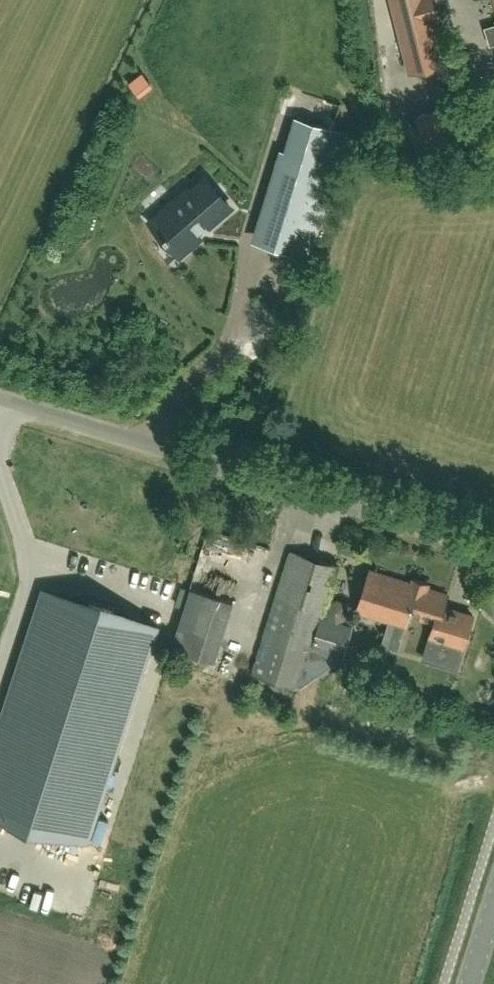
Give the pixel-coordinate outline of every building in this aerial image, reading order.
[(409,71),(445,62),(434,20),(438,19),(433,0),(391,0),(409,71)] [(396,30),(380,31),(382,69),(397,69),(396,30)] [(423,143),(429,145),(431,149),(473,130),(462,106),(420,124),(422,127),(419,133),(423,143)] [(299,121),(262,242),(309,256),(347,134),(332,130),(294,118),(294,119),(299,121)] [(175,208),(171,203),(151,221),(180,254),(200,237),(196,232),(229,204),(208,180),(175,208)] [(311,648),(343,657),(352,627),(321,617),(337,564),(290,550),(253,673),(300,687),(311,648)] [(464,647),(473,614),(444,606),(448,594),(428,588),(430,584),(412,578),(411,583),(369,570),(357,612),(390,622),(383,646),(398,651),(409,615),(434,622),(430,636),(464,647)] [(215,661),(234,602),(190,588),(172,647),(215,661)] [(158,626),(43,589),(0,722),(0,811),(88,840),(158,626)]
